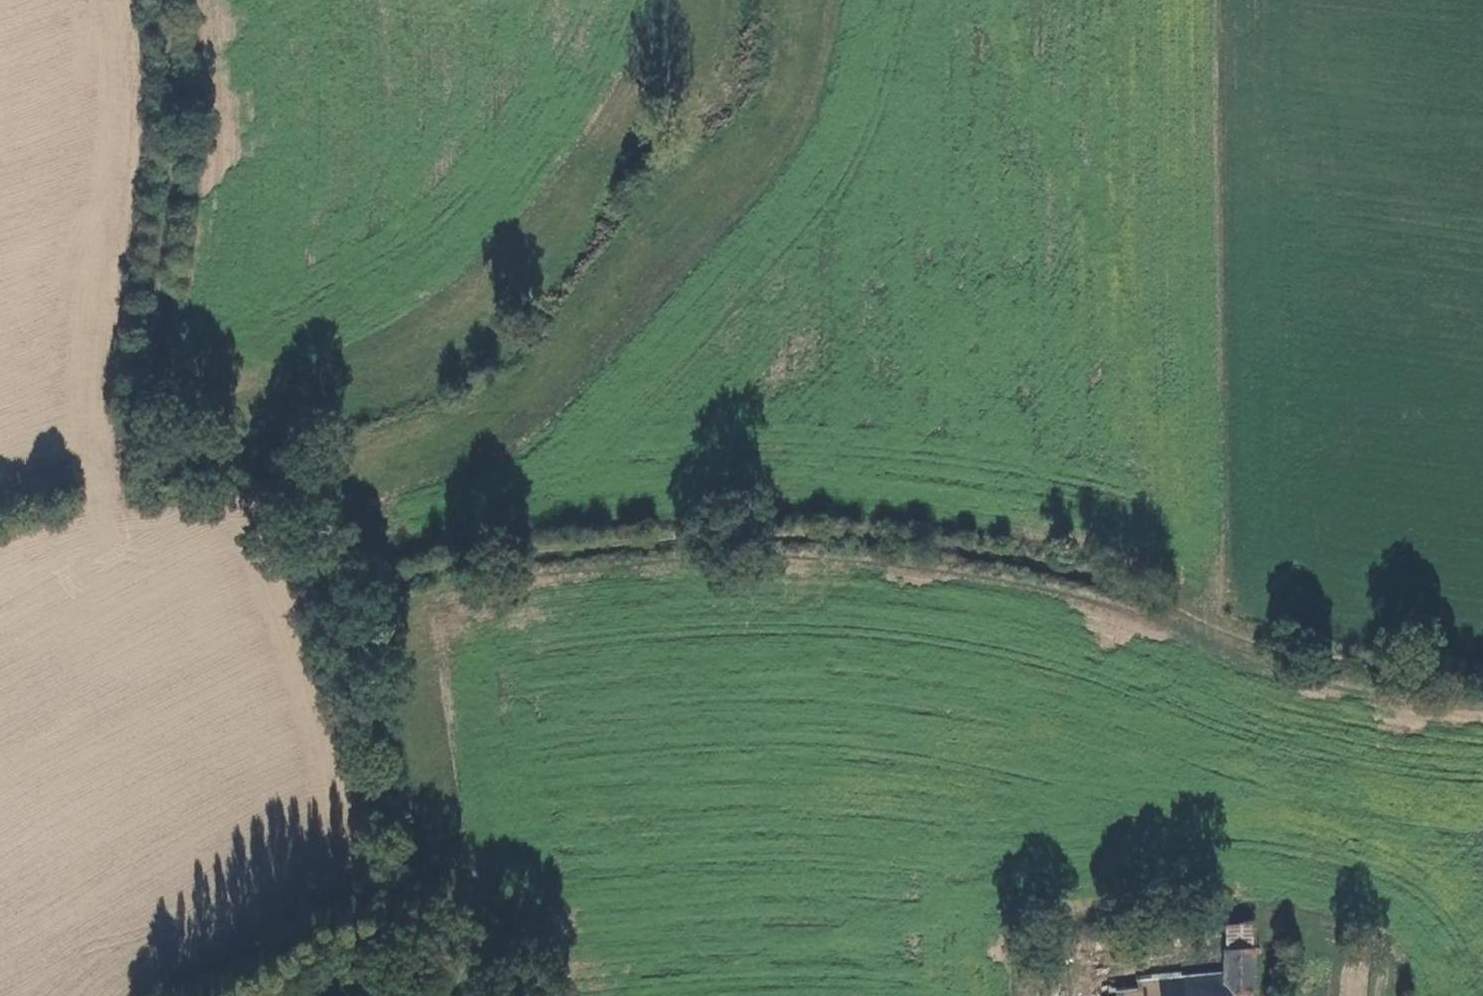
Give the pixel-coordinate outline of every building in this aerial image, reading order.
[(1226,929),(1227,952),(1257,951),(1256,927),(1226,929)] [(1257,951),(1227,952),(1227,974),(1143,982),(1143,991),(1118,993),(1118,995),(1228,995),(1243,995),(1256,994),(1257,951)]
